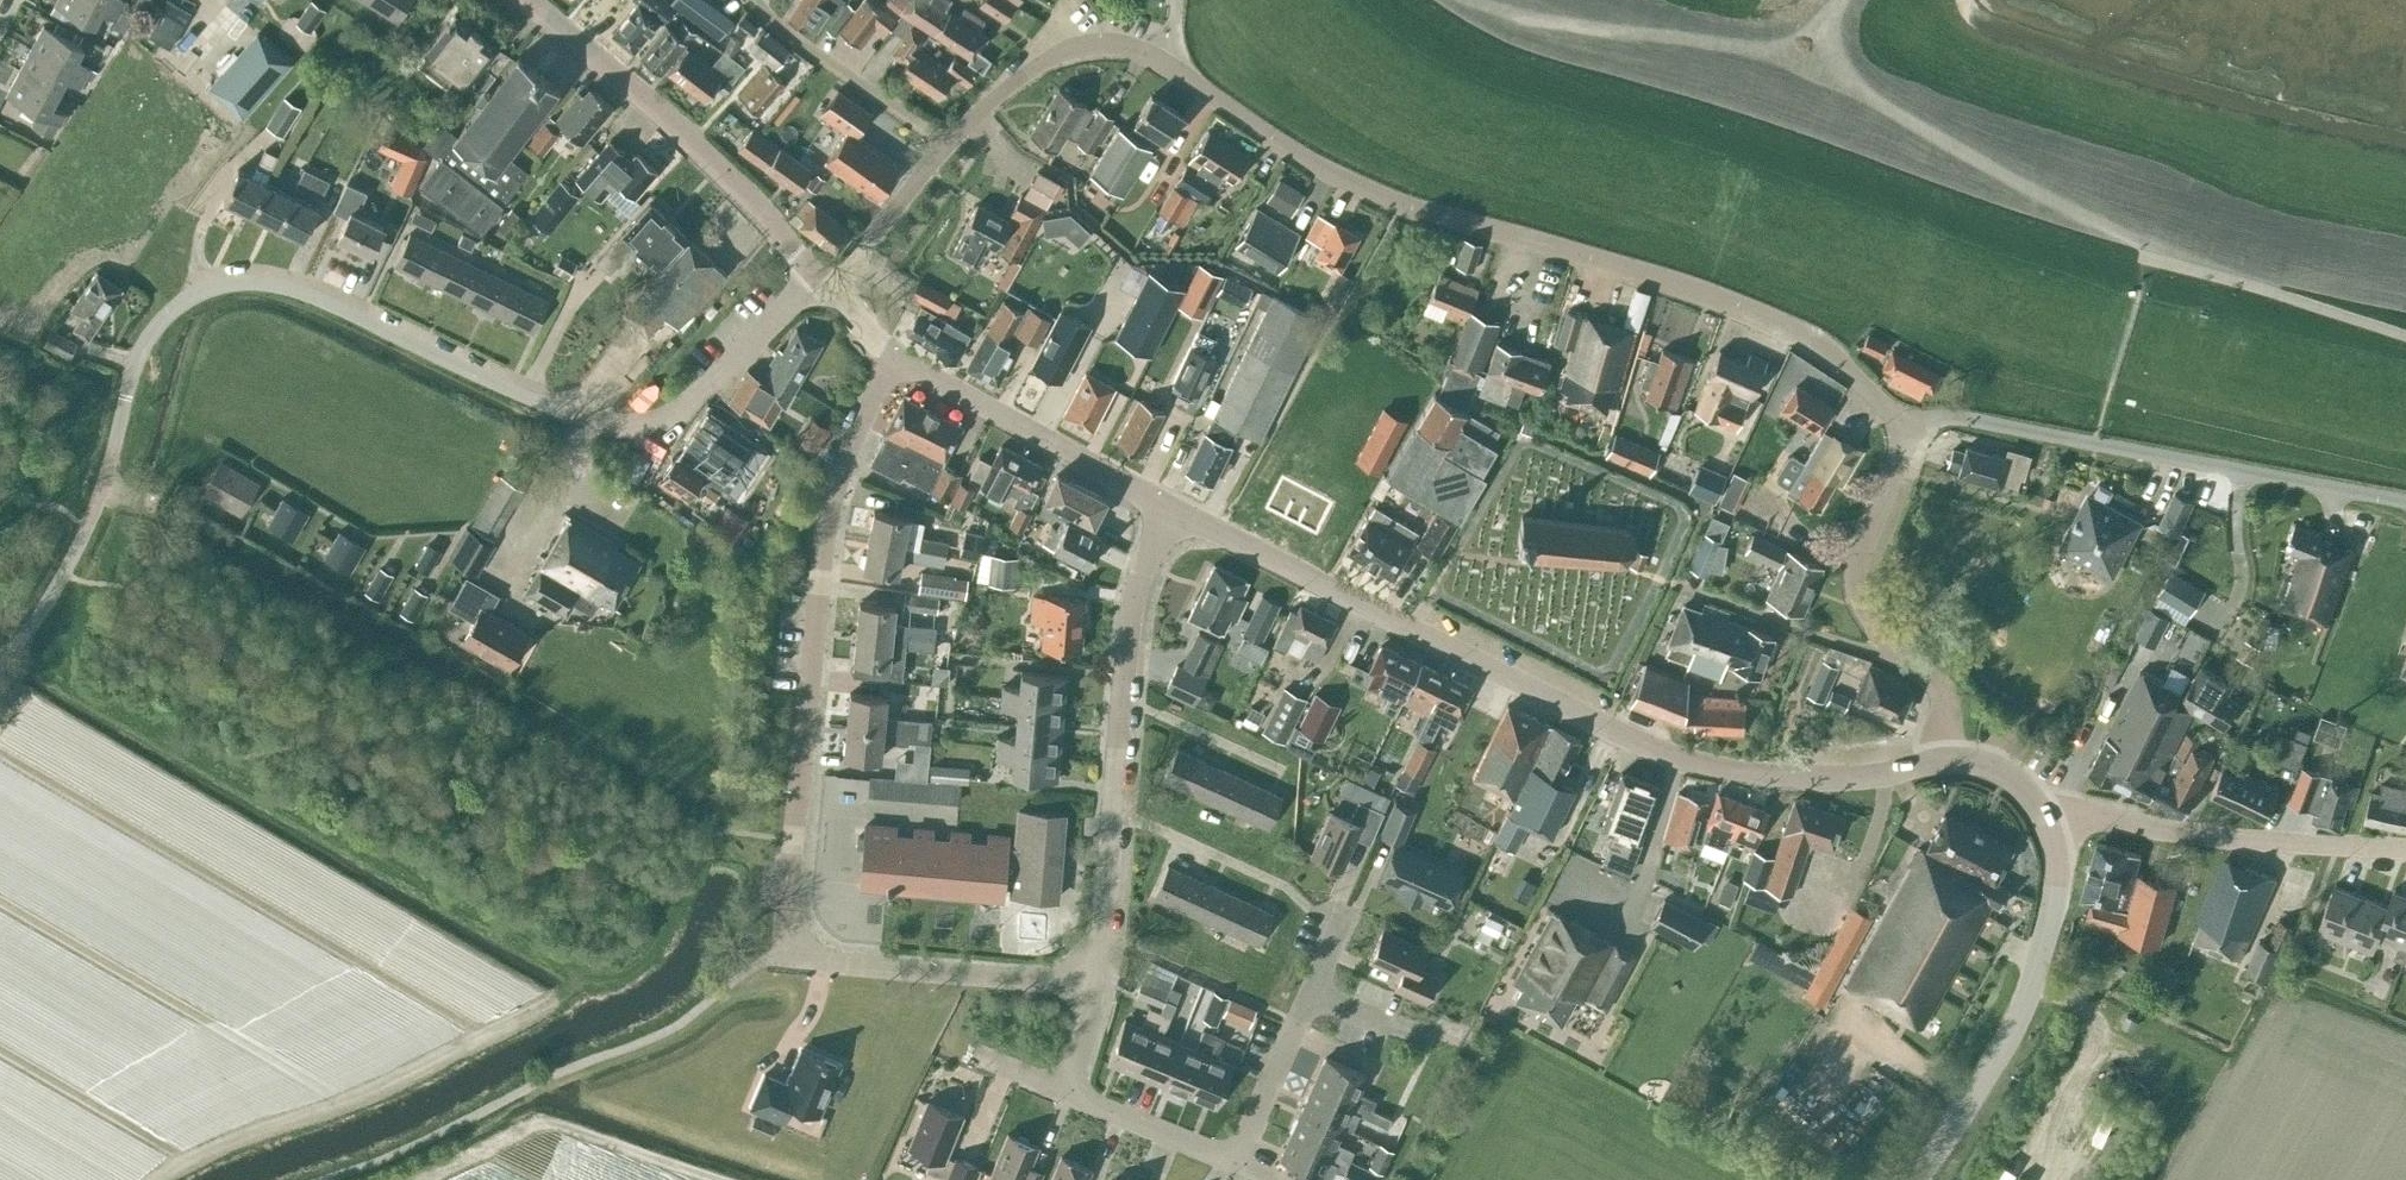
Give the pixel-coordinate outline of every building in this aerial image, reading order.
[(104,0),(56,0),(54,3),(93,24),(101,10),(115,18),(120,8),(104,0)] [(120,8),(125,0),(104,0),(120,8)] [(149,0),(134,0),(131,5),(143,11),(149,0)] [(197,12),(179,0),(173,0),(151,32),(174,47),(197,12)] [(310,32),(326,10),(312,0),(310,0),(294,21),(310,32)] [(397,20),(410,0),(364,0),(397,20)] [(611,33),(633,51),(658,20),(662,23),(673,9),(661,0),(635,0),(637,1),(611,33)] [(731,18),(707,0),(671,0),(671,1),(718,36),(731,18)] [(787,18),(811,34),(828,9),(834,13),(843,0),(800,0),(787,18)] [(877,25),(884,31),(894,19),(870,0),(861,0),(854,8),(847,2),(826,28),(834,35),(838,30),(860,47),(877,25)] [(936,35),(951,12),(946,8),(951,0),(887,0),(886,0),(899,12),(903,14),(905,15),(936,35)] [(1014,2),(1010,0),(984,0),(980,6),(1003,21),(1014,2)] [(136,27),(146,33),(160,9),(150,3),(136,27)] [(958,16),(951,12),(936,35),(971,58),(969,61),(981,69),(988,59),(976,51),(986,36),(978,29),(984,21),(964,6),(958,16)] [(453,73),(480,93),(508,55),(454,13),(417,62),(436,76),(440,71),(445,74),(443,77),(448,81),(453,73)] [(909,25),(912,20),(905,15),(903,14),(891,29),(902,36),(909,25)] [(751,34),(757,26),(743,15),(737,23),(751,34)] [(682,21),(674,31),(666,25),(639,56),(659,73),(695,31),(682,21)] [(43,24),(30,47),(84,76),(89,67),(75,59),(82,45),(43,24)] [(898,71),(913,81),(931,56),(915,45),(923,34),(909,25),(891,53),(904,62),(898,71)] [(775,68),(789,50),(762,29),(748,46),(775,68)] [(243,118),(291,62),(256,31),(207,87),(243,118)] [(732,53),(738,40),(728,35),(723,49),(732,53)] [(79,85),(84,76),(30,47),(18,70),(57,91),(64,77),(79,85)] [(686,47),(667,72),(705,100),(715,87),(724,93),(732,82),(744,66),(723,50),(710,65),(686,47)] [(440,123),(424,144),(440,157),(419,184),(481,232),(502,203),(501,203),(526,171),(517,163),(515,166),(504,158),(558,88),(544,77),(531,67),(517,56),(514,59),(508,55),(480,93),(475,100),(475,105),(478,107),(456,136),(440,123)] [(931,56),(913,81),(938,98),(953,74),(966,84),(975,72),(954,57),(947,68),(931,56)] [(737,96),(758,114),(785,82),(764,65),(737,96)] [(57,91),(18,70),(5,93),(38,111),(31,124),(51,134),(58,121),(60,122),(65,112),(50,104),(57,91)] [(334,101),(342,89),(330,82),(323,94),(334,101)] [(1076,143),(1089,151),(1111,117),(1098,109),(1087,126),(1083,124),(1092,109),(1058,87),(1029,134),(1055,150),(1065,134),(1078,142),(1076,143)] [(581,142),(612,106),(593,89),(586,97),(579,91),(554,120),(581,142)] [(837,89),(820,113),(846,131),(825,161),(877,198),(898,168),(854,136),(870,112),(837,89)] [(301,106),(283,95),(265,124),(282,135),(301,106)] [(1135,122),(1129,132),(1142,141),(1148,131),(1165,142),(1182,115),(1150,95),(1134,121),(1135,122)] [(529,142),(542,153),(559,134),(546,122),(529,142)] [(1089,172),(1121,192),(1150,146),(1142,141),(1129,132),(1118,126),(1089,172)] [(796,190),(808,174),(813,178),(808,186),(815,191),(824,178),(811,169),(752,128),(737,147),(764,167),(796,190)] [(1222,175),(1233,182),(1249,157),(1207,131),(1187,162),(1196,167),(1194,171),(1214,184),(1216,185),(1222,175)] [(410,138),(401,158),(390,183),(409,192),(426,156),(421,143),(410,138)] [(657,170),(636,152),(629,160),(622,154),(624,152),(609,139),(575,178),(599,199),(615,181),(633,197),(657,170)] [(223,199),(250,212),(264,182),(277,155),(264,149),(251,175),(237,168),(223,199)] [(1194,171),(1185,166),(1175,182),(1205,200),(1214,184),(1194,171)] [(316,174),(304,168),(295,185),(308,191),(316,174)] [(329,180),(316,174),(308,191),(321,197),(329,180)] [(528,216),(548,233),(579,196),(559,179),(528,216)] [(1266,199),(1289,213),(1301,193),(1279,180),(1266,199)] [(346,181),(332,209),(346,216),(337,236),(370,251),(383,226),(356,213),(366,191),(346,181)] [(291,194),(264,182),(250,212),(276,224),(291,194)] [(1157,209),(1173,219),(1189,194),(1173,184),(1157,209)] [(1008,221),(976,203),(961,230),(963,231),(951,253),(973,265),(985,243),(1016,260),(1044,207),(1020,193),(1009,213),(1012,214),(1008,221)] [(291,194),(276,224),(303,237),(318,208),(291,194)] [(797,226),(836,254),(852,232),(808,199),(795,214),(802,219),(797,226)] [(634,245),(659,268),(688,237),(649,203),(622,232),(596,260),(609,272),(634,245)] [(1234,242),(1277,268),(1298,234),(1255,208),(1234,242)] [(1333,223),(1318,214),(1305,237),(1320,245),(1315,255),(1339,269),(1358,236),(1333,222),(1333,223)] [(510,237),(518,227),(503,216),(496,226),(510,237)] [(1087,247),(1092,237),(1078,229),(1072,240),(1087,247)] [(443,249),(409,233),(394,263),(429,280),(443,249)] [(663,315),(676,327),(726,272),(688,237),(659,268),(622,309),(646,332),(663,315)] [(1455,265),(1471,270),(1480,243),(1464,238),(1455,265)] [(478,266),(443,249),(429,280),(463,297),(478,266)] [(567,278),(576,262),(560,254),(552,269),(567,278)] [(1206,305),(1222,276),(1201,265),(1185,294),(1206,305)] [(513,283),(478,266),(463,297),(498,314),(513,283)] [(1005,288),(1014,273),(1006,269),(997,284),(1005,288)] [(1183,288),(1148,270),(1115,337),(1147,353),(1150,354),(1183,288)] [(74,327),(87,336),(121,288),(96,271),(71,308),(82,315),(74,327)] [(1441,314),(1462,323),(1477,290),(1439,273),(1427,300),(1444,307),(1441,314)] [(1214,293),(1241,307),(1251,289),(1224,274),(1214,293)] [(950,297),(918,280),(909,295),(942,312),(950,297)] [(548,300),(513,283),(498,314),(533,331),(548,300)] [(1259,437),(1318,318),(1272,295),(1219,400),(1210,396),(1202,411),(1219,419),(1217,422),(1211,419),(1204,432),(1203,432),(1185,468),(1211,480),(1229,444),(1238,426),(1259,437)] [(1003,300),(985,332),(1007,343),(1013,331),(1036,344),(1050,319),(1027,305),(1023,312),(1003,300)] [(940,353),(954,361),(959,353),(969,333),(920,305),(905,333),(940,353)] [(1031,364),(1061,379),(1089,326),(1059,310),(1031,364)] [(1464,322),(1451,353),(1445,369),(1449,371),(1438,394),(1434,392),(1385,474),(1444,510),(1459,518),(1484,476),(1479,473),(1494,447),(1490,444),(1498,430),(1462,409),(1499,322),(1470,311),(1466,323),(1464,322)] [(1557,343),(1570,347),(1558,390),(1566,392),(1564,400),(1603,411),(1601,420),(1613,423),(1618,407),(1613,406),(1635,331),(1566,311),(1557,343)] [(43,344),(69,356),(76,339),(50,328),(43,344)] [(795,328),(782,351),(778,348),(761,376),(747,368),(728,400),(764,421),(776,401),(783,405),(820,342),(795,328)] [(1197,393),(1215,356),(1209,353),(1216,338),(1198,330),(1170,388),(1178,392),(1181,385),(1197,393)] [(1015,347),(1007,343),(985,332),(965,368),(996,383),(1015,347)] [(1861,347),(1875,353),(1879,355),(1885,343),(1867,334),(1861,347)] [(1496,342),(1492,353),(1479,391),(1516,404),(1523,386),(1539,392),(1549,361),(1496,342)] [(1691,359),(1673,353),(1661,349),(1656,361),(1649,358),(1640,384),(1648,387),(1644,398),(1674,408),(1691,359)] [(1749,353),(1748,353),(1744,361),(1718,349),(1693,409),(1718,420),(1736,428),(1750,396),(1766,360),(1749,353)] [(1890,349),(1889,353),(1882,368),(1891,372),(1887,380),(1918,395),(1922,387),(1931,391),(1939,373),(1890,349)] [(1062,414),(1092,429),(1114,387),(1085,372),(1062,414)] [(1777,408),(1818,432),(1832,408),(1792,383),(1777,408)] [(902,475),(950,500),(962,474),(941,463),(961,425),(902,396),(869,463),(900,479),(902,475)] [(1115,441),(1141,455),(1163,411),(1139,398),(1115,441)] [(739,496),(769,450),(706,409),(659,481),(688,499),(702,476),(719,487),(721,484),(739,496)] [(1384,410),(1377,422),(1356,460),(1377,471),(1405,421),(1392,414),(1384,410)] [(813,417),(807,427),(824,436),(829,427),(813,417)] [(1519,420),(1515,430),(1527,435),(1531,424),(1519,420)] [(1823,431),(1803,462),(1789,454),(1785,455),(1774,474),(1776,480),(1787,486),(1785,490),(1818,508),(1834,482),(1841,486),(1862,450),(1832,434),(1831,436),(1823,431)] [(1649,474),(1658,450),(1614,432),(1604,455),(1649,474)] [(1030,511),(1027,509),(1044,475),(1038,472),(1041,465),(1000,445),(991,463),(978,456),(970,474),(982,480),(980,485),(1002,497),(1006,490),(1016,495),(1012,503),(1018,506),(1009,525),(1020,530),(1030,511)] [(2022,476),(2028,455),(2007,449),(2004,457),(1996,454),(1965,446),(1963,452),(1952,449),(1947,465),(1958,468),(1957,474),(2014,489),(2018,475),(2022,476)] [(256,482),(220,462),(204,491),(240,511),(256,482)] [(1686,489),(1713,500),(1723,478),(1697,466),(1686,489)] [(1738,507),(1751,476),(1738,471),(1725,501),(1738,507)] [(1092,523),(1105,498),(1056,473),(1037,512),(1051,518),(1053,514),(1061,518),(1057,527),(1051,524),(1042,542),(1087,566),(1101,537),(1087,530),(1092,523)] [(1285,473),(1267,504),(1316,533),(1334,502),(1285,473)] [(471,524),(493,537),(522,488),(500,475),(471,524)] [(959,481),(950,500),(963,506),(972,487),(959,481)] [(711,502),(717,492),(708,486),(702,496),(711,502)] [(2174,493),(2160,523),(2177,532),(2192,501),(2174,493)] [(2112,572),(2139,522),(2089,495),(2062,545),(2112,572)] [(306,512),(281,498),(267,523),(292,538),(306,512)] [(710,530),(731,544),(748,518),(728,504),(710,530)] [(1347,550),(1392,576),(1418,532),(1374,506),(1347,550)] [(873,510),(867,538),(902,545),(944,553),(947,540),(920,536),(924,520),(873,510)] [(1416,542),(1436,554),(1455,522),(1435,510),(1416,542)] [(1719,539),(1720,539),(1728,522),(1712,514),(1687,566),(1706,575),(1708,569),(1723,572),(1727,544),(1717,542),(1719,539)] [(1521,515),(1519,528),(1518,542),(1517,556),(1616,561),(1622,560),(1625,559),(1628,557),(1630,555),(1632,552),(1633,548),(1634,544),(1634,540),(1632,537),(1631,534),(1628,531),(1625,529),(1622,528),(1617,527),(1521,515)] [(612,606),(639,561),(615,547),(617,543),(569,516),(525,590),(565,613),(572,601),(590,611),(598,598),(612,606)] [(2280,607),(2327,624),(2353,549),(2320,538),(2321,535),(2294,525),(2286,549),(2302,554),(2292,581),(2290,580),(2280,607)] [(447,557),(478,575),(495,544),(465,526),(447,557)] [(951,555),(976,562),(984,534),(958,528),(951,555)] [(323,557),(348,571),(363,546),(338,531),(323,557)] [(1767,597),(1801,612),(1820,567),(1752,534),(1745,551),(1780,566),(1767,597)] [(1032,553),(1036,543),(1023,537),(1019,547),(1032,553)] [(944,553),(902,545),(867,538),(862,567),(897,574),(900,555),(942,563),(944,553)] [(425,546),(414,564),(427,571),(438,553),(425,546)] [(1639,566),(1644,552),(1634,549),(1629,563),(1639,566)] [(990,554),(987,583),(1015,586),(1018,557),(990,554)] [(1239,596),(1247,580),(1213,563),(1187,616),(1222,632),(1229,616),(1235,619),(1245,599),(1239,596)] [(392,573),(379,566),(365,590),(377,597),(392,573)] [(2156,594),(2190,615),(2206,589),(2172,568),(2156,594)] [(954,574),(920,569),(917,591),(964,598),(968,578),(954,575),(954,574)] [(461,640),(507,666),(526,633),(488,610),(497,594),(466,576),(449,606),(472,619),(461,640)] [(426,593),(413,586),(400,610),(412,617),(426,593)] [(903,607),(937,613),(939,596),(905,591),(903,607)] [(1041,646),(1080,649),(1084,598),(1032,594),(1030,621),(1043,622),(1041,646)] [(1261,595),(1248,621),(1242,634),(1259,643),(1278,603),(1261,595)] [(858,602),(855,630),(934,638),(934,637),(935,626),(892,621),(893,605),(858,602)] [(1728,614),(1702,604),(1700,610),(1683,604),(1664,653),(1687,662),(1686,665),(1719,677),(1725,662),(1759,675),(1773,637),(1726,619),(1728,614)] [(1283,650),(1287,641),(1291,633),(1307,641),(1301,652),(1317,660),(1335,623),(1299,605),(1296,612),(1289,609),(1272,644),(1283,650)] [(2133,639),(2151,648),(2167,618),(2149,609),(2133,639)] [(952,639),(953,627),(935,626),(934,637),(952,639)] [(933,648),(934,638),(855,630),(852,659),(867,660),(865,675),(899,679),(903,645),(933,648)] [(1182,664),(1206,675),(1221,642),(1198,631),(1182,664)] [(2182,635),(2186,653),(2201,650),(2197,631),(2182,635)] [(947,665),(950,640),(934,638),(933,648),(931,663),(947,665)] [(2250,641),(2242,657),(2254,664),(2263,649),(2250,641)] [(1368,670),(1368,671),(1371,672),(1365,685),(1387,695),(1381,708),(1394,714),(1401,700),(1419,663),(1380,644),(1368,670)] [(1822,701),(1837,666),(1821,659),(1806,694),(1822,701)] [(1682,728),(1741,732),(1744,698),(1687,692),(1688,679),(1637,660),(1633,671),(1639,674),(1628,701),(1682,722),(1682,728)] [(1445,675),(1419,663),(1401,700),(1427,713),(1445,675)] [(2237,681),(2216,669),(2215,671),(2203,663),(2179,702),(2223,727),(2239,701),(2228,695),(2237,681)] [(947,683),(948,666),(932,664),(930,681),(947,683)] [(1854,697),(1899,716),(1911,689),(1906,681),(1868,664),(1854,697)] [(1179,665),(1172,678),(1166,692),(1192,704),(1199,691),(1205,678),(1179,665)] [(1001,695),(1062,701),(1065,675),(1020,671),(1018,686),(1002,685),(1001,695)] [(2163,775),(2167,766),(2165,766),(2193,711),(2176,703),(2181,692),(2140,671),(2090,769),(2113,781),(2114,780),(2150,798),(2163,775)] [(1427,713),(1426,715),(1428,716),(1422,727),(1432,732),(1438,720),(1452,727),(1471,688),(1445,675),(1427,713)] [(1260,730),(1283,742),(1306,697),(1283,686),(1260,730)] [(1211,692),(1202,688),(1196,701),(1209,707),(1213,698),(1211,692)] [(1848,697),(1831,689),(1825,702),(1843,710),(1848,697)] [(849,692),(846,723),(930,731),(931,721),(907,718),(907,717),(884,714),(886,696),(849,692)] [(1341,704),(1316,692),(1298,727),(1323,740),(1341,704)] [(1017,708),(1016,723),(1060,727),(1062,701),(1001,695),(1000,706),(1017,708)] [(1472,777),(1514,798),(1550,725),(1506,704),(1472,777)] [(2322,716),(2314,736),(2337,745),(2345,725),(2322,716)] [(1412,737),(1417,727),(1403,721),(1399,731),(1412,737)] [(929,741),(930,731),(846,723),(843,753),(879,757),(881,740),(907,743),(908,739),(929,741)] [(998,736),(997,747),(1058,753),(1060,727),(1016,723),(1015,737),(998,736)] [(1553,726),(1508,814),(1506,813),(1493,840),(1513,849),(1526,824),(1550,835),(1573,787),(1560,780),(1580,739),(1553,726)] [(2164,776),(2163,775),(2150,798),(2183,816),(2196,793),(2214,756),(2195,747),(2199,738),(2187,732),(2164,776)] [(1434,747),(1417,738),(1394,783),(1413,792),(1434,747)] [(1058,753),(997,747),(996,758),(1012,759),(1011,775),(1055,779),(1058,753)] [(1162,778),(1197,795),(1211,764),(1176,748),(1162,778)] [(895,775),(925,778),(927,760),(897,756),(895,775)] [(929,778),(967,782),(969,767),(930,764),(929,778)] [(1197,795),(1233,811),(1247,780),(1211,764),(1197,795)] [(1372,785),(1378,772),(1368,766),(1361,780),(1372,785)] [(2210,795),(2265,821),(2279,789),(2244,772),(2242,778),(2222,769),(2210,795)] [(2352,807),(2359,786),(2343,781),(2345,774),(2333,770),(2331,777),(2321,774),(2316,790),(2320,791),(2311,821),(2339,829),(2346,806),(2352,807)] [(1612,866),(1626,871),(1658,786),(1621,772),(1600,828),(1623,836),(1612,866)] [(2287,813),(2301,817),(2314,778),(2300,774),(2287,813)] [(2364,821),(2391,826),(2401,787),(2389,785),(2391,775),(2384,774),(2380,794),(2371,792),(2364,821)] [(1282,796),(1247,780),(1233,811),(1268,827),(1282,796)] [(926,796),(957,798),(958,786),(927,783),(926,796)] [(1365,784),(1358,801),(1382,812),(1389,795),(1365,784)] [(2401,787),(2391,826),(2405,829),(2405,788),(2401,787)] [(1699,850),(1702,840),(1704,831),(1706,818),(1707,816),(1701,814),(1706,799),(1677,791),(1663,839),(1699,850)] [(1706,818),(1704,831),(1702,840),(1712,843),(1716,834),(1728,839),(1742,801),(1717,791),(1707,816),(1706,818)] [(1774,856),(1753,849),(1743,878),(1790,894),(1806,848),(1809,849),(1810,844),(1825,849),(1826,846),(1832,848),(1842,816),(1793,799),(1774,856)] [(1378,835),(1400,844),(1415,810),(1393,800),(1378,835)] [(1311,854),(1341,868),(1355,836),(1368,842),(1382,812),(1358,801),(1349,819),(1330,810),(1311,854)] [(1745,846),(1753,849),(1767,811),(1742,801),(1728,839),(1729,840),(1725,851),(1741,857),(1745,846)] [(864,836),(858,835),(857,846),(863,847),(860,884),(885,886),(885,891),(890,891),(890,887),(1001,896),(1002,885),(1011,886),(1011,893),(1056,897),(1063,813),(1017,809),(1014,845),(1005,844),(1006,835),(987,834),(986,842),(969,841),(969,832),(950,831),(949,839),(932,838),(932,829),(913,827),(912,836),(895,835),(896,826),(865,823),(864,836)] [(1842,982),(1920,1027),(1991,902),(1998,906),(2007,888),(1993,881),(2010,848),(1943,813),(1926,846),(1954,861),(1952,866),(1919,848),(1842,982)] [(2085,923),(2159,944),(2177,884),(2140,873),(2130,909),(2126,908),(2140,854),(2097,842),(2081,897),(2091,900),(2085,923)] [(1424,893),(1448,903),(1461,872),(1393,843),(1380,874),(1401,883),(1396,896),(1418,905),(1424,893)] [(1501,845),(1491,866),(1509,875),(1519,853),(1501,845)] [(1695,879),(1698,880),(1712,885),(1723,854),(1707,848),(1695,879)] [(2193,940),(2239,959),(2276,877),(2226,858),(2197,921),(2201,923),(2193,940)] [(1153,895),(1188,911),(1202,880),(1167,864),(1153,895)] [(1718,900),(1731,905),(1739,882),(1727,877),(1718,900)] [(1237,896),(1202,880),(1188,911),(1223,927),(1237,896)] [(2311,926),(2308,942),(2318,945),(2324,930),(2338,935),(2345,938),(2362,896),(2334,886),(2318,928),(2311,926)] [(2378,933),(2379,933),(2399,941),(2393,957),(2403,961),(2405,956),(2405,944),(2404,943),(2405,939),(2405,896),(2394,891),(2387,906),(2388,906),(2378,933)] [(1237,896),(1223,927),(1258,943),(1272,912),(1237,896)] [(2338,935),(2334,952),(2344,956),(2350,940),(2373,949),(2379,933),(2378,933),(2388,906),(2387,906),(2362,896),(2345,938),(2338,935)] [(1648,923),(1691,947),(1706,920),(1663,897),(1648,923)] [(1583,997),(1604,1008),(1633,953),(1552,910),(1513,982),(1521,986),(1514,997),(1559,1021),(1573,996),(1581,1000),(1583,997)] [(2269,941),(2283,947),(2293,925),(2280,919),(2269,941)] [(1394,986),(1425,1000),(1436,976),(1417,967),(1426,948),(1382,928),(1369,959),(1400,973),(1394,986)] [(2246,969),(2265,978),(2279,949),(2259,940),(2246,969)] [(1144,969),(1140,980),(1135,993),(1161,1004),(1165,998),(1170,985),(1171,981),(1144,969)] [(2242,989),(2256,995),(2261,984),(2248,977),(2242,989)] [(1175,1002),(1180,989),(1170,985),(1165,998),(1175,1002)] [(1202,1018),(1216,1024),(1227,996),(1213,990),(1202,1018)] [(1256,1008),(1229,997),(1224,1010),(1237,1016),(1239,1011),(1253,1016),(1256,1008)] [(1134,1072),(1161,1083),(1178,1041),(1161,1034),(1175,1002),(1165,998),(1159,1010),(1134,1072)] [(1107,1061),(1134,1072),(1159,1010),(1149,1006),(1141,1025),(1124,1018),(1107,1061)] [(2122,1024),(2132,1029),(2136,1019),(2127,1014),(2122,1024)] [(1161,1083),(1187,1094),(1213,1032),(1202,1028),(1194,1048),(1178,1041),(1161,1083)] [(1213,1032),(1187,1094),(1215,1105),(1232,1063),(1215,1056),(1223,1037),(1213,1032)] [(790,1098),(817,1110),(836,1065),(802,1051),(788,1083),(761,1071),(748,1104),(782,1118),(790,1098)] [(1314,1082),(1371,1108),(1375,1099),(1358,1091),(1365,1074),(1325,1056),(1314,1082)] [(1302,1107),(1342,1125),(1352,1129),(1358,1113),(1386,1125),(1390,1116),(1371,1108),(1314,1082),(1302,1107)] [(975,1165),(955,1156),(954,1159),(944,1155),(961,1114),(927,1100),(908,1145),(931,1154),(925,1169),(946,1178),(945,1179),(968,1179),(975,1165)] [(1291,1132),(1348,1158),(1353,1149),(1335,1141),(1342,1125),(1302,1107),(1291,1132)] [(1279,1158),(1320,1176),(1328,1179),(1334,1168),(1342,1171),(1348,1158),(1291,1132),(1279,1158)] [(1003,1179),(1037,1179),(1041,1170),(1029,1165),(1037,1146),(1007,1133),(990,1175),(1003,1179)] [(1392,1148),(1390,1147),(1379,1142),(1368,1164),(1382,1170),(1392,1148)] [(1090,1168),(1060,1155),(1050,1179),(1085,1179),(1090,1168)] [(2172,1166),(2159,1159),(2148,1179),(2165,1179),(2172,1166)] [(1376,1171),(1350,1160),(1341,1179),(1373,1179),(1377,1171),(1376,1171)]
